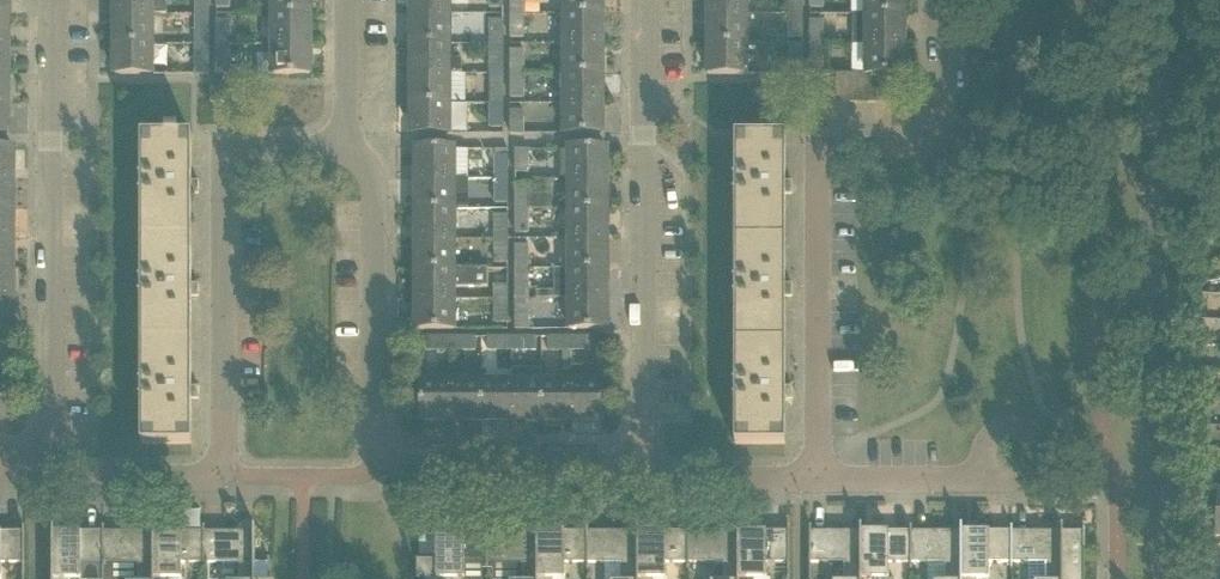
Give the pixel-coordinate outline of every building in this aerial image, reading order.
[(8,11),(8,0),(0,0),(0,11),(8,11)] [(115,13),(152,13),(166,13),(166,0),(115,0),(115,13)] [(196,12),(202,12),(202,15),(209,15),(209,0),(196,0),(196,12)] [(273,13),(310,13),(310,0),(273,0),(273,13)] [(411,13),(449,13),(449,0),(411,0),(411,13)] [(510,11),(517,11),(517,16),(524,16),(524,0),(510,0),(510,11)] [(539,13),(539,0),(526,0),(526,13),(539,13)] [(564,13),(602,13),(602,0),(564,0),(564,13)] [(708,13),(746,13),(746,0),(708,0),(708,13)] [(789,12),(796,12),(796,16),(803,16),(803,0),(789,0),(789,12)] [(866,12),(904,12),(904,0),(866,0),(866,12)] [(8,11),(0,11),(0,41),(9,41),(8,11)] [(517,11),(510,11),(510,38),(524,38),(524,16),(517,16),(517,11)] [(202,12),(196,12),(196,38),(209,38),(209,15),(202,15),(202,12)] [(796,12),(789,12),(789,38),(803,38),(803,16),(796,16),(796,12)] [(866,12),(866,42),(904,42),(904,12),(866,12)] [(152,13),(115,13),(115,43),(152,43),(152,13)] [(310,13),(273,13),(273,43),(310,43),(310,13)] [(449,13),(411,13),(411,43),(449,43),(449,13)] [(602,13),(564,13),(564,43),(602,43),(602,13)] [(708,13),(708,43),(746,43),(746,13),(708,13)] [(216,19),(216,41),(223,41),(223,46),(229,46),(229,20),(216,19)] [(490,20),(490,41),(497,41),(497,46),(503,46),(503,20),(490,20)] [(816,46),(823,46),(823,20),(810,20),(810,42),(816,42),(816,46)] [(0,41),(0,70),(9,70),(9,41),(0,41)] [(216,41),(216,67),(229,67),(229,46),(223,46),(223,41),(216,41)] [(503,74),(503,46),(497,46),(497,41),(490,41),(490,74),(503,74)] [(816,42),(810,42),(810,68),(823,68),(823,46),(816,46),(816,42)] [(866,42),(866,74),(895,74),(904,74),(904,42),(866,42)] [(152,43),(115,43),(115,74),(152,74),(152,43)] [(273,43),(273,74),(310,74),(310,43),(273,43)] [(411,43),(411,73),(449,73),(460,72),(460,59),(449,59),(449,43),(411,43)] [(564,43),(564,73),(602,73),(602,43),(564,43)] [(708,43),(708,74),(746,74),(746,43),(708,43)] [(196,68),(209,68),(209,44),(196,44),(196,68)] [(803,74),(803,68),(803,44),(789,44),(789,74),(803,74)] [(517,77),(524,77),(524,50),(510,50),(510,72),(517,72),(517,77)] [(0,70),(0,100),(9,100),(9,70),(0,70)] [(524,98),(524,77),(517,77),(517,72),(510,72),(510,98),(524,98)] [(411,73),(411,103),(449,103),(449,73),(411,73)] [(602,73),(564,73),(564,102),(602,102),(602,73)] [(503,74),(490,74),(490,102),(497,102),(497,106),(503,106),(503,74)] [(851,74),(837,74),(837,102),(851,102),(851,74)] [(851,74),(851,102),(866,102),(866,74),(851,74)] [(895,74),(866,74),(866,102),(895,102),(895,74)] [(224,102),(224,88),(210,88),(210,102),(224,102)] [(9,100),(0,100),(0,134),(9,134),(9,131),(9,100)] [(503,128),(503,106),(497,106),(497,102),(490,102),(490,128),(503,128)] [(602,102),(564,102),(564,134),(602,134),(602,102)] [(449,103),(411,103),(411,134),(449,134),(449,103)] [(510,110),(510,134),(524,134),(524,110),(510,110)] [(178,135),(178,132),(178,129),(165,129),(165,135),(141,135),(141,238),(191,238),(191,193),(198,193),(198,181),(191,181),(191,135),(178,135)] [(735,136),(735,238),(785,238),(785,193),(792,193),(792,181),(785,181),(785,136),(735,136)] [(13,148),(0,148),(0,179),(13,179),(13,148)] [(416,148),(416,179),(454,179),(454,148),(416,148)] [(528,148),(515,148),(515,172),(528,172),(528,148)] [(606,179),(606,148),(569,148),(569,179),(606,179)] [(495,155),(495,179),(508,179),(508,155),(495,155)] [(0,179),(0,209),(13,209),(13,179),(0,179)] [(416,179),(416,209),(454,209),(454,179),(416,179)] [(508,201),(508,179),(495,179),(495,201),(508,201)] [(606,209),(606,179),(569,179),(569,209),(606,209)] [(515,183),(515,209),(528,209),(528,183),(515,183)] [(0,209),(0,239),(13,239),(13,209),(0,209)] [(454,239),(454,209),(416,209),(416,239),(454,239)] [(528,231),(528,209),(515,209),(515,231),(528,231)] [(606,209),(569,209),(569,239),(606,239),(606,209)] [(495,213),(495,239),(508,239),(508,213),(495,213)] [(191,283),(191,238),(141,238),(141,341),(191,341),(191,296),(198,296),(198,283),(191,283)] [(735,238),(735,341),(785,341),(785,296),(792,296),(792,284),(785,283),(785,238),(735,238)] [(0,239),(0,268),(13,268),(13,239),(0,239)] [(416,239),(416,268),(454,268),(454,239),(416,239)] [(508,239),(495,239),(494,261),(508,261),(508,239)] [(606,239),(569,239),(569,268),(607,268),(606,239)] [(515,243),(515,268),(528,268),(528,243),(515,243)] [(0,268),(0,298),(13,298),(13,268),(0,268)] [(487,268),(454,268),(416,268),(416,298),(454,298),(454,286),(487,286),(487,268)] [(528,268),(515,268),(515,291),(528,291),(528,268)] [(607,268),(569,268),(569,298),(607,298),(607,268)] [(494,298),(508,298),(508,285),(494,285),(494,298)] [(0,298),(0,329),(13,329),(13,298),(0,298)] [(454,329),(454,298),(416,298),(416,329),(454,329)] [(508,298),(494,298),(494,321),(508,321),(508,298)] [(607,329),(607,298),(569,298),(569,329),(607,329)] [(515,305),(515,329),(528,329),(528,305),(515,305)] [(452,350),(452,336),(427,336),(427,350),(452,350)] [(452,336),(452,350),(475,350),(475,336),(452,336)] [(511,350),(511,336),(487,336),(487,350),(511,350)] [(535,336),(511,336),(511,350),(535,350),(535,336)] [(571,350),(571,336),(548,336),(548,350),(563,350),(563,371),(571,371),(571,350)] [(571,336),(571,350),(596,350),(596,336),(571,336)] [(191,341),(141,341),(141,443),(191,444),(191,398),(198,398),(198,386),(191,386),(191,341)] [(785,341),(735,341),(734,444),(785,444),(785,398),(792,398),(792,386),(785,386),(785,341)] [(7,382),(0,382),(0,419),(8,419),(8,382),(7,382)] [(452,382),(421,382),(421,420),(452,420),(452,382)] [(482,382),(452,382),(452,420),(482,420),(482,382)] [(511,382),(482,382),(482,420),(511,420),(511,382)] [(511,382),(511,420),(541,420),(541,382),(511,382)] [(541,382),(541,420),(571,420),(571,382),(541,382)] [(602,383),(571,382),(571,420),(602,420),(602,383)] [(1,578),(1,562),(25,562),(25,535),(1,535),(1,531),(0,531),(0,578),(1,578)] [(52,578),(69,578),(81,578),(81,562),(104,562),(104,535),(81,535),(81,531),(52,531),(52,578)] [(104,535),(104,562),(138,562),(138,578),(154,578),(154,531),(120,531),(120,535),(104,535)] [(155,531),(154,531),(154,578),(170,578),(181,578),(181,562),(204,562),(204,535),(181,535),(181,531),(155,531)] [(204,562),(238,562),(238,578),(269,578),(269,562),(255,562),(255,531),(220,531),(220,535),(204,535),(204,562)] [(418,561),(424,578),(464,578),(464,562),(487,562),(487,535),(464,535),(464,531),(436,531),(436,561),(418,561)] [(487,535),(487,562),(521,562),(521,578),(537,578),(537,531),(503,531),(503,535),(487,535)] [(537,531),(537,578),(553,578),(565,578),(565,562),(587,562),(587,535),(565,535),(565,531),(538,531),(537,531)] [(587,535),(587,562),(622,562),(622,578),(638,578),(638,531),(603,531),(604,535),(588,535),(587,535)] [(638,531),(638,578),(653,578),(665,578),(665,562),(688,562),(688,535),(665,535),(665,531),(638,531)] [(704,535),(688,535),(688,562),(722,562),(722,578),(738,578),(738,531),(704,531),(704,535)] [(738,531),(738,578),(754,578),(766,578),(766,562),(789,562),(789,531),(739,531),(738,531)] [(809,562),(845,562),(845,578),(860,578),(860,531),(826,531),(826,535),(809,535),(809,562)] [(860,578),(876,578),(888,578),(888,562),(911,562),(911,535),(888,535),(888,531),(860,531),(860,578)] [(911,535),(911,562),(945,562),(945,578),(961,578),(961,531),(927,531),(927,535),(911,535)] [(961,578),(977,578),(989,578),(989,562),(1011,562),(1011,535),(989,535),(989,531),(961,531),(961,578)] [(1011,535),(1011,562),(1046,562),(1046,578),(1085,578),(1085,531),(1028,531),(1028,535),(1011,535)]
